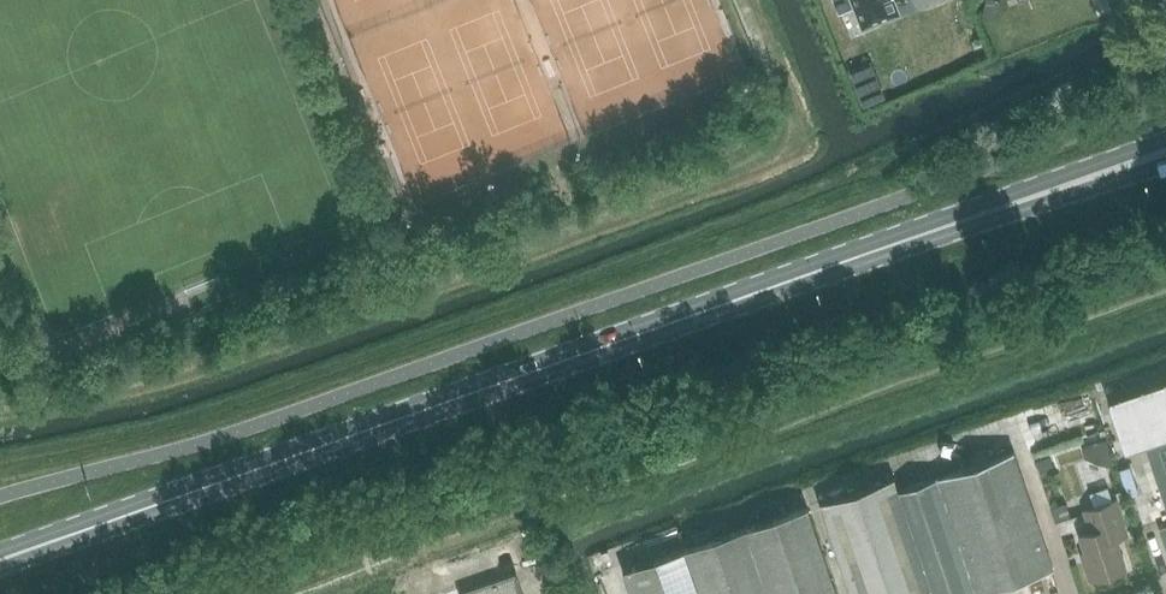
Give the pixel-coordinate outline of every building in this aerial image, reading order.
[(863,26),(900,11),(895,0),(853,0),(863,26)] [(983,14),(997,17),(1001,0),(986,0),(983,14)] [(881,83),(859,92),(864,103),(885,94),(881,83)] [(1107,399),(1125,450),(1145,443),(1162,493),(1165,503),(1165,379),(1107,399)] [(974,593),(1053,567),(1013,450),(935,477),(974,593)] [(1049,453),(1033,459),(1039,474),(1054,469),(1049,453)] [(935,477),(897,489),(893,477),(820,501),(851,593),(973,593),(974,593),(935,477)] [(1094,578),(1126,567),(1116,537),(1127,534),(1116,499),(1084,509),(1091,531),(1079,535),(1094,578)] [(1067,503),(1056,507),(1060,520),(1071,516),(1067,503)] [(807,506),(685,548),(700,593),(836,593),(807,506)] [(685,548),(623,568),(632,593),(700,593),(685,548)] [(517,570),(460,589),(462,593),(525,593),(517,570)]
